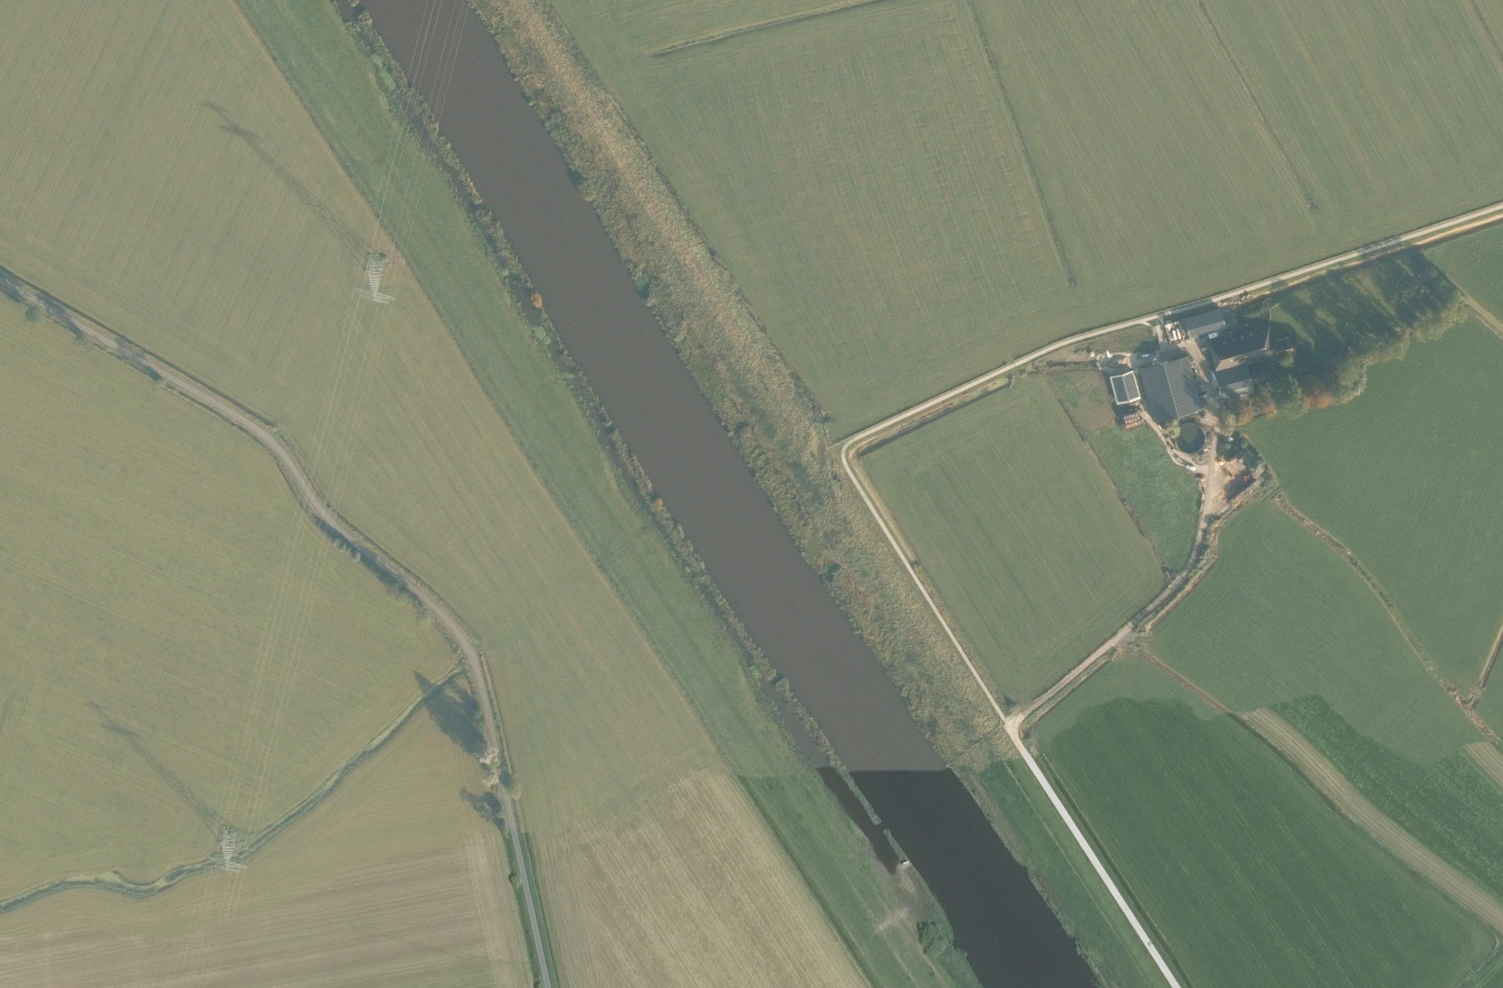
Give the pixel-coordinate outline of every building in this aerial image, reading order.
[(1226,325),(1221,307),(1178,319),(1180,328),(1188,325),(1191,334),(1226,325)] [(1275,339),(1270,322),(1209,339),(1217,370),(1246,362),(1247,362),(1268,357),(1267,353),(1277,351),(1277,352),(1294,348),(1290,334),(1275,339)] [(1202,406),(1188,354),(1140,367),(1154,419),(1202,406)] [(1253,389),(1246,362),(1217,370),(1224,396),(1253,389)] [(1140,395),(1133,369),(1111,374),(1118,401),(1140,395)]
